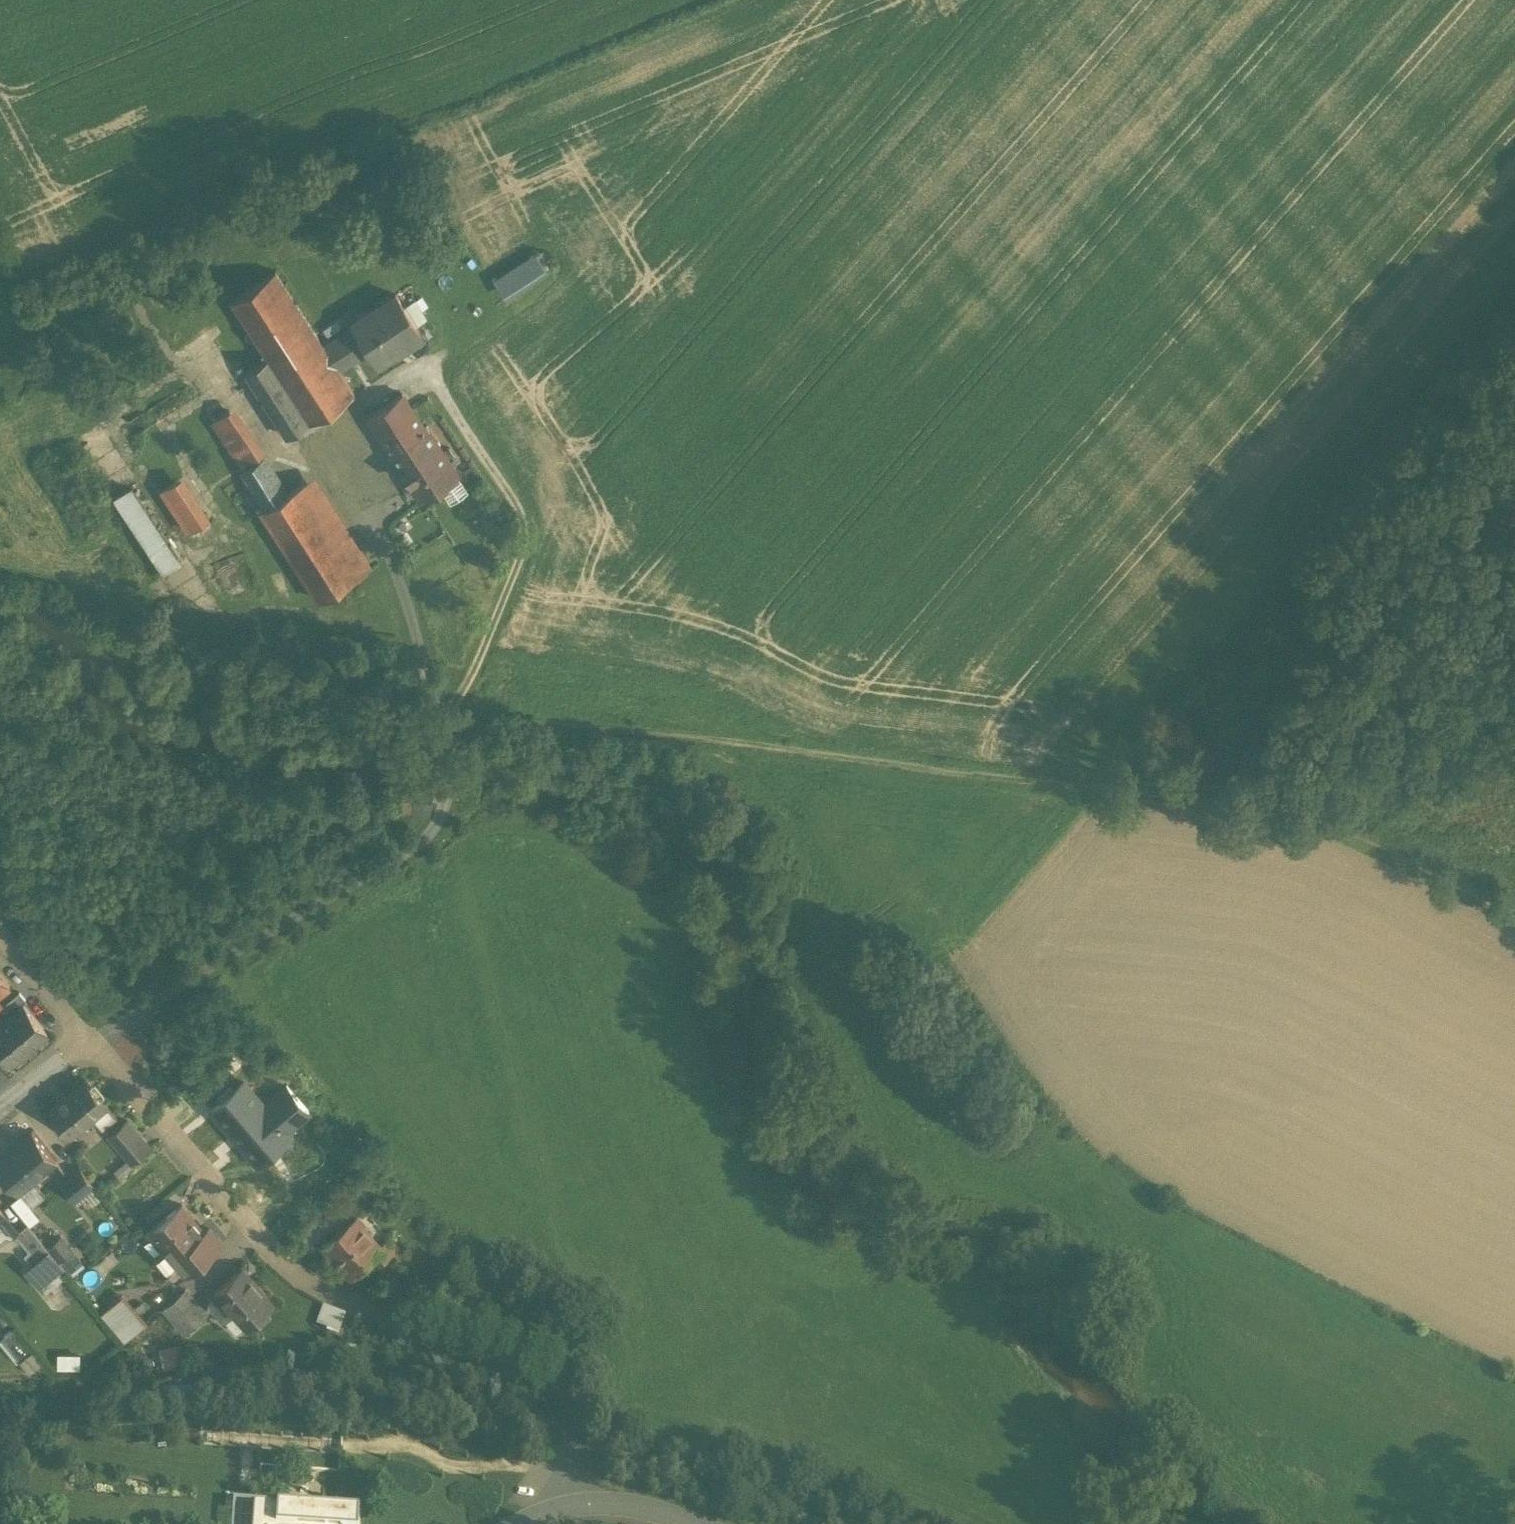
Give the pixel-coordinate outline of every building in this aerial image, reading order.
[(535,252),(495,278),(503,292),(544,266),(535,252)] [(322,338),(275,267),(231,296),(269,353),(247,367),(253,375),(289,431),(353,390),(354,390),(355,389),(340,365),(325,342),(322,338)] [(396,291),(354,318),(356,322),(325,342),(340,365),(371,345),(379,358),(397,346),(395,343),(402,338),(406,345),(422,335),(424,334),(396,291)] [(60,339),(52,340),(57,364),(65,362),(60,339)] [(456,471),(403,389),(369,411),(423,494),(456,471)] [(259,451),(230,405),(212,416),(242,461),(259,451)] [(264,452),(236,470),(254,498),(282,479),(264,452)] [(208,515),(182,475),(162,488),(189,528),(208,515)] [(361,569),(302,478),(287,488),(262,505),(280,533),(298,563),(301,567),(320,596),(361,569)] [(146,479),(124,489),(164,571),(186,560),(146,479)] [(282,479),(254,498),(260,507),(262,505),(287,488),(282,479)] [(415,526),(424,520),(413,504),(404,509),(415,526)] [(280,533),(243,546),(254,578),(298,563),(280,533)] [(10,984),(0,972),(0,992),(10,984)] [(20,989),(2,1004),(10,1013),(24,1001),(28,998),(20,989)] [(3,1019),(0,1015),(0,1046),(12,1060),(48,1031),(24,1001),(10,1013),(3,1019)] [(86,1077),(49,1108),(71,1133),(93,1115),(102,1125),(115,1114),(86,1077)] [(264,1104),(244,1080),(212,1108),(258,1161),(312,1114),(287,1085),(264,1104)] [(150,1145),(127,1118),(108,1133),(132,1160),(150,1145)] [(32,1128),(17,1140),(18,1140),(0,1155),(0,1167),(18,1189),(56,1158),(32,1128)] [(80,1165),(60,1181),(74,1198),(94,1182),(80,1165)] [(39,1213),(21,1191),(11,1199),(29,1221),(39,1213)] [(204,1230),(182,1204),(182,1203),(182,1202),(151,1228),(171,1252),(173,1250),(188,1268),(186,1270),(187,1271),(222,1241),(208,1226),(204,1230)] [(382,1247),(356,1216),(351,1220),(325,1242),(325,1246),(349,1275),(353,1275),(382,1251),(382,1247)] [(27,1222),(16,1231),(30,1248),(42,1239),(27,1222)] [(45,1281),(70,1263),(75,1270),(90,1260),(70,1233),(31,1261),(45,1281)] [(243,1266),(215,1289),(218,1292),(234,1312),(246,1326),(274,1302),(243,1266)] [(177,1277),(160,1291),(169,1302),(186,1288),(177,1277)] [(207,1312),(186,1288),(169,1302),(165,1306),(186,1330),(207,1312)] [(131,1289),(108,1306),(130,1336),(153,1319),(131,1289)] [(234,1312),(218,1292),(209,1300),(208,1299),(206,1301),(208,1304),(209,1303),(223,1321),(234,1312)] [(345,1330),(352,1310),(329,1302),(322,1322),(345,1330)] [(14,1324),(2,1334),(21,1358),(34,1348),(14,1324)] [(171,1366),(192,1360),(186,1338),(165,1343),(171,1366)] [(87,1363),(87,1347),(64,1347),(64,1362),(87,1363)] [(233,1523),(360,1523),(361,1510),(234,1501),(233,1523)]
